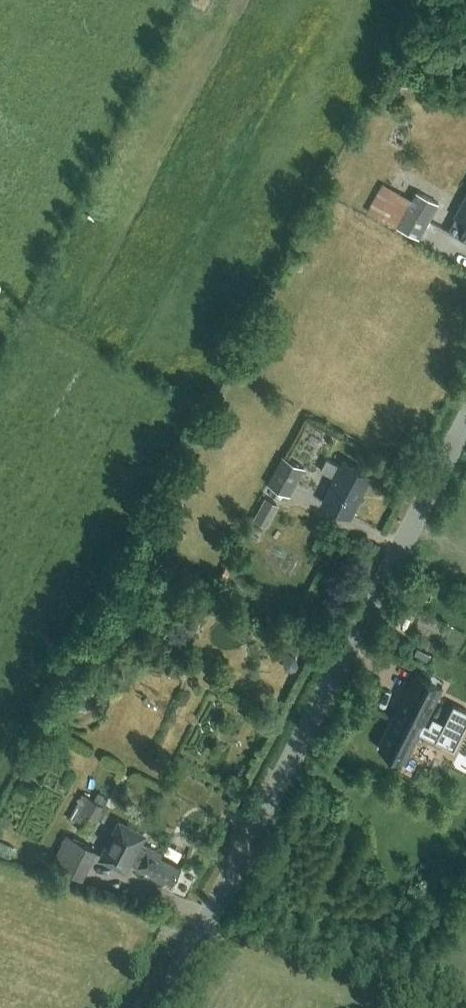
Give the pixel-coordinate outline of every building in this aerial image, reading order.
[(383,182),(368,210),(419,238),(438,202),(416,190),(412,198),(383,182)] [(457,215),(450,231),(461,236),(461,237),(465,240),(465,220),(457,215)] [(289,494),(304,466),(283,455),(268,483),(289,494)] [(351,515),(371,474),(343,460),(340,465),(327,458),(321,469),(335,476),(322,501),(351,515)] [(267,525),(279,504),(265,497),(254,518),(267,525)] [(257,541),(262,531),(251,525),(246,535),(257,541)] [(421,578),(412,595),(418,598),(427,581),(421,578)] [(285,668),(291,671),(296,670),(299,664),(297,657),(292,654),(286,655),(283,661),(285,668)] [(380,748),(404,760),(442,685),(418,672),(380,748)] [(92,831),(105,803),(108,796),(98,791),(95,798),(83,792),(70,821),(92,831)] [(146,850),(140,847),(147,834),(118,819),(98,857),(127,872),(133,860),(140,863),(137,868),(170,885),(172,881),(173,881),(181,866),(161,856),(164,852),(149,844),(146,850)] [(80,876),(94,848),(67,834),(53,862),(80,876)]
